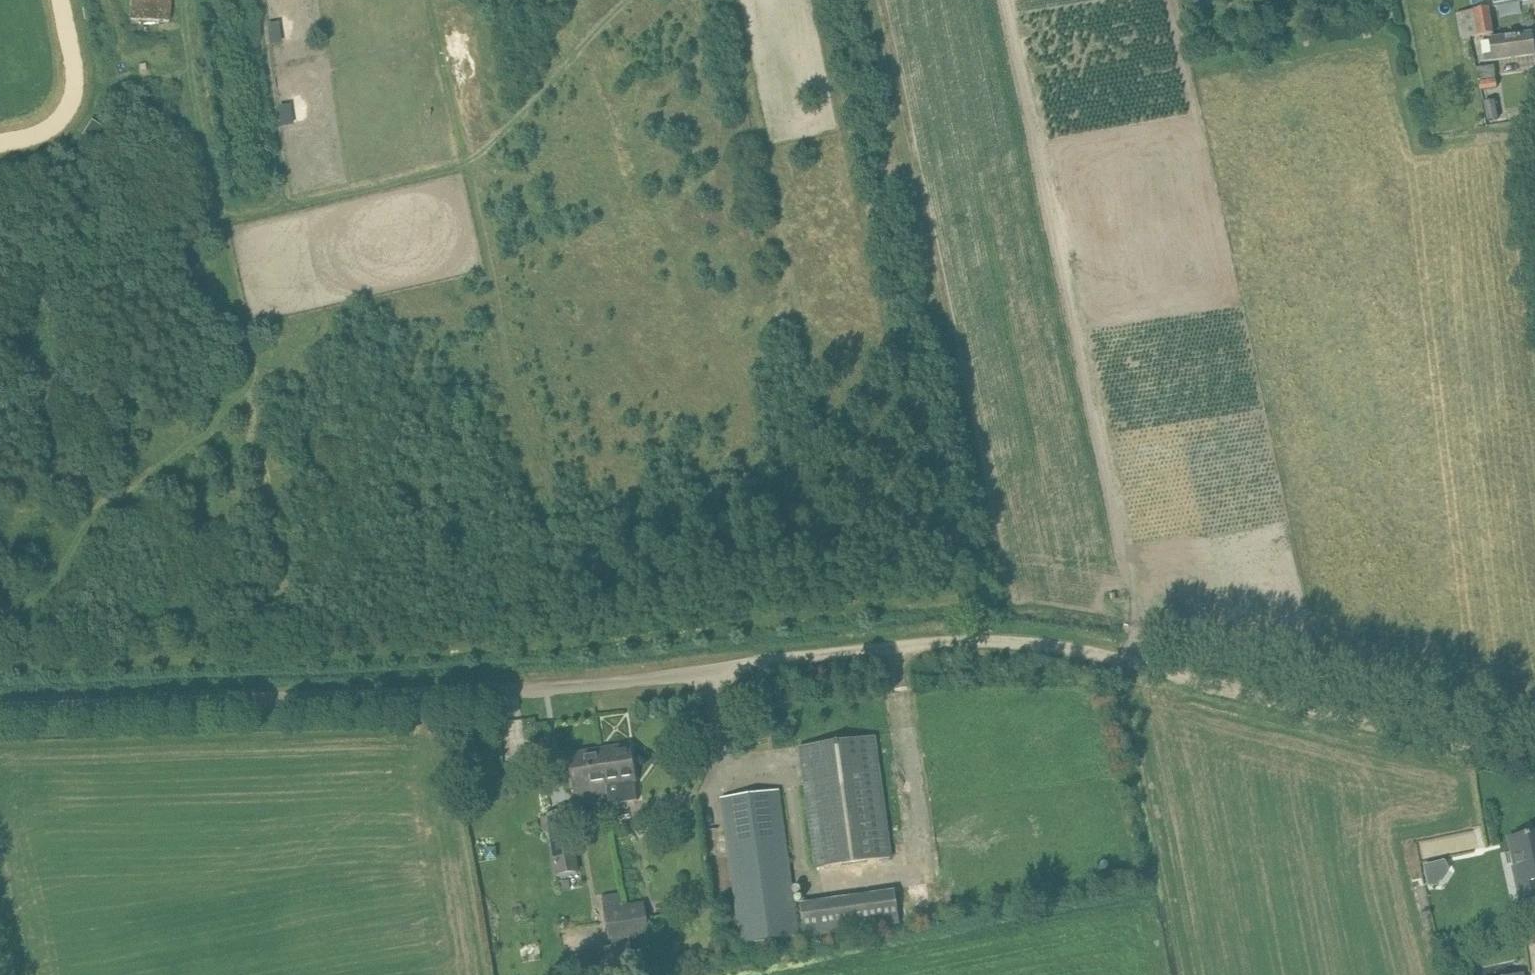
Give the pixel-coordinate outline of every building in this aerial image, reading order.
[(1461,40),(1493,33),(1488,6),(1455,12),(1461,40)] [(1531,33),(1511,36),(1491,40),(1493,54),(1484,55),(1485,62),(1534,54),(1531,33)] [(1495,66),(1479,67),(1480,79),(1496,78),(1495,66)] [(1498,79),(1483,81),(1484,89),(1499,88),(1498,79)] [(1497,100),(1487,101),(1490,121),(1500,120),(1497,100)] [(1530,105),(1519,107),(1521,120),(1531,118),(1530,105)] [(800,746),(817,868),(891,858),(874,736),(800,746)] [(630,745),(601,750),(606,785),(609,803),(637,798),(634,781),(636,781),(630,745)] [(606,785),(601,750),(569,755),(577,808),(609,803),(606,785)] [(722,798),(742,943),(798,935),(778,790),(722,798)] [(548,814),(553,846),(574,843),(568,810),(548,814)] [(1513,858),(1515,868),(1512,868),(1520,901),(1534,898),(1534,832),(1509,838),(1513,858)] [(801,903),(806,937),(901,924),(896,890),(801,903)] [(604,908),(608,938),(649,931),(644,902),(625,905),(623,892),(602,897),(604,908)] [(580,974),(638,974),(631,942),(576,953),(580,974)]
